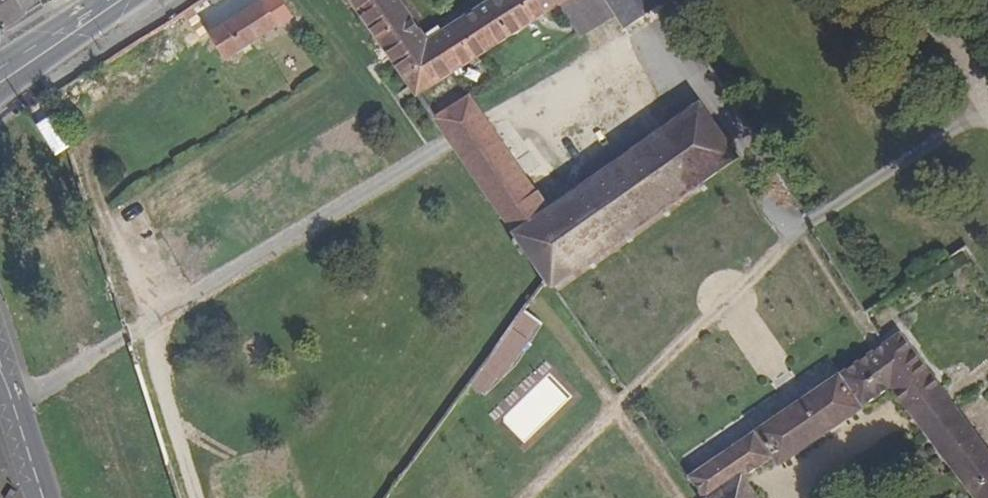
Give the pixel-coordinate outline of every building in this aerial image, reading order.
[(6,29),(43,6),(40,0),(0,0),(0,19),(6,29)] [(398,0),(351,0),(379,40),(419,97),(562,7),(573,0),(498,0),(428,44),(398,0)] [(562,7),(583,39),(617,17),(607,0),(573,0),(562,7)] [(617,17),(625,29),(670,1),(669,0),(607,0),(617,17)] [(670,1),(625,29),(682,118),(700,107),(726,91),(670,1)] [(264,5),(215,38),(229,60),(279,28),(264,5)] [(546,279),(554,290),(737,161),(700,107),(682,118),(550,213),(469,97),(435,120),(546,279)] [(53,117),(50,119),(39,126),(57,155),(68,148),(71,146),(53,117)] [(527,314),(494,359),(508,368),(541,323),(527,314)] [(923,431),(956,409),(901,337),(888,346),(812,398),(794,411),(690,481),(701,497),(756,497),(744,481),(773,460),(778,468),(892,390),(923,431)] [(956,409),(923,431),(973,497),(987,497),(987,452),(956,409)]
